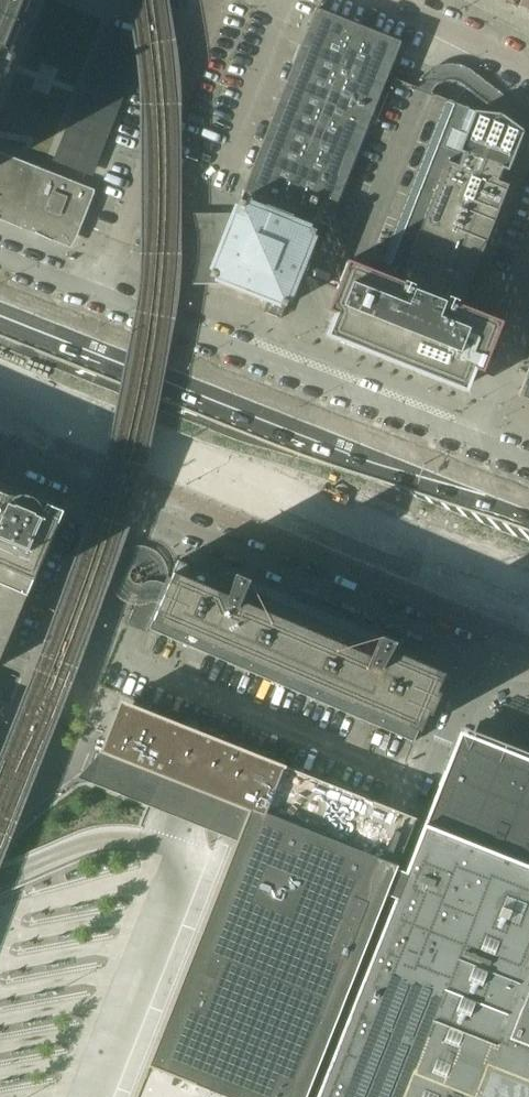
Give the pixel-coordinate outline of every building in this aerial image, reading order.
[(10,38),(16,23),(21,9),(25,0),(0,0),(0,63),(10,38)] [(517,5),(528,11),(528,0),(519,0),(517,5)] [(299,44),(301,45),(250,173),(241,195),(242,195),(244,192),(253,196),(328,226),(370,119),(386,78),(387,79),(402,41),(314,6),(299,44)] [(52,161),(75,169),(85,173),(137,40),(105,27),(52,161)] [(461,305),(520,155),(514,153),(523,132),(500,115),(473,111),(468,108),(469,108),(436,95),(393,78),(375,121),(370,119),(328,226),(319,250),(308,277),(336,288),(327,310),(334,313),(325,335),(466,391),(475,368),(482,371),(502,321),(461,305)] [(0,156),(0,208),(19,215),(36,171),(0,156)] [(91,192),(36,171),(19,215),(73,237),(91,192)] [(315,230),(290,220),(292,216),(266,206),(264,210),(239,200),(233,214),(193,214),(193,283),(225,283),(267,300),(263,312),(280,319),(284,306),(285,307),(298,273),(308,277),(319,250),(309,246),(315,230)] [(525,375),(517,396),(528,401),(528,365),(525,375)] [(62,511),(45,504),(48,496),(17,483),(14,491),(0,485),(0,657),(62,511)] [(230,583),(180,561),(177,560),(170,578),(166,577),(161,589),(157,599),(160,600),(148,629),(413,742),(425,713),(428,714),(430,708),(427,707),(442,673),(389,650),(394,642),(379,635),(375,645),(244,589),(248,580),(233,573),(230,583)] [(417,810),(281,756),(272,753),(119,692),(117,699),(117,700),(97,763),(93,761),(84,782),(82,789),(171,824),(233,849),(234,850),(136,1096),(305,1096),(381,905),(391,879),(417,810)] [(462,729),(433,804),(422,832),(411,861),(400,889),(388,919),(377,947),(367,975),(356,1003),(345,1032),(334,1061),(323,1088),(320,1096),(528,1096),(528,755),(462,729)] [(19,929),(28,904),(4,896),(0,907),(0,922),(19,929)]
